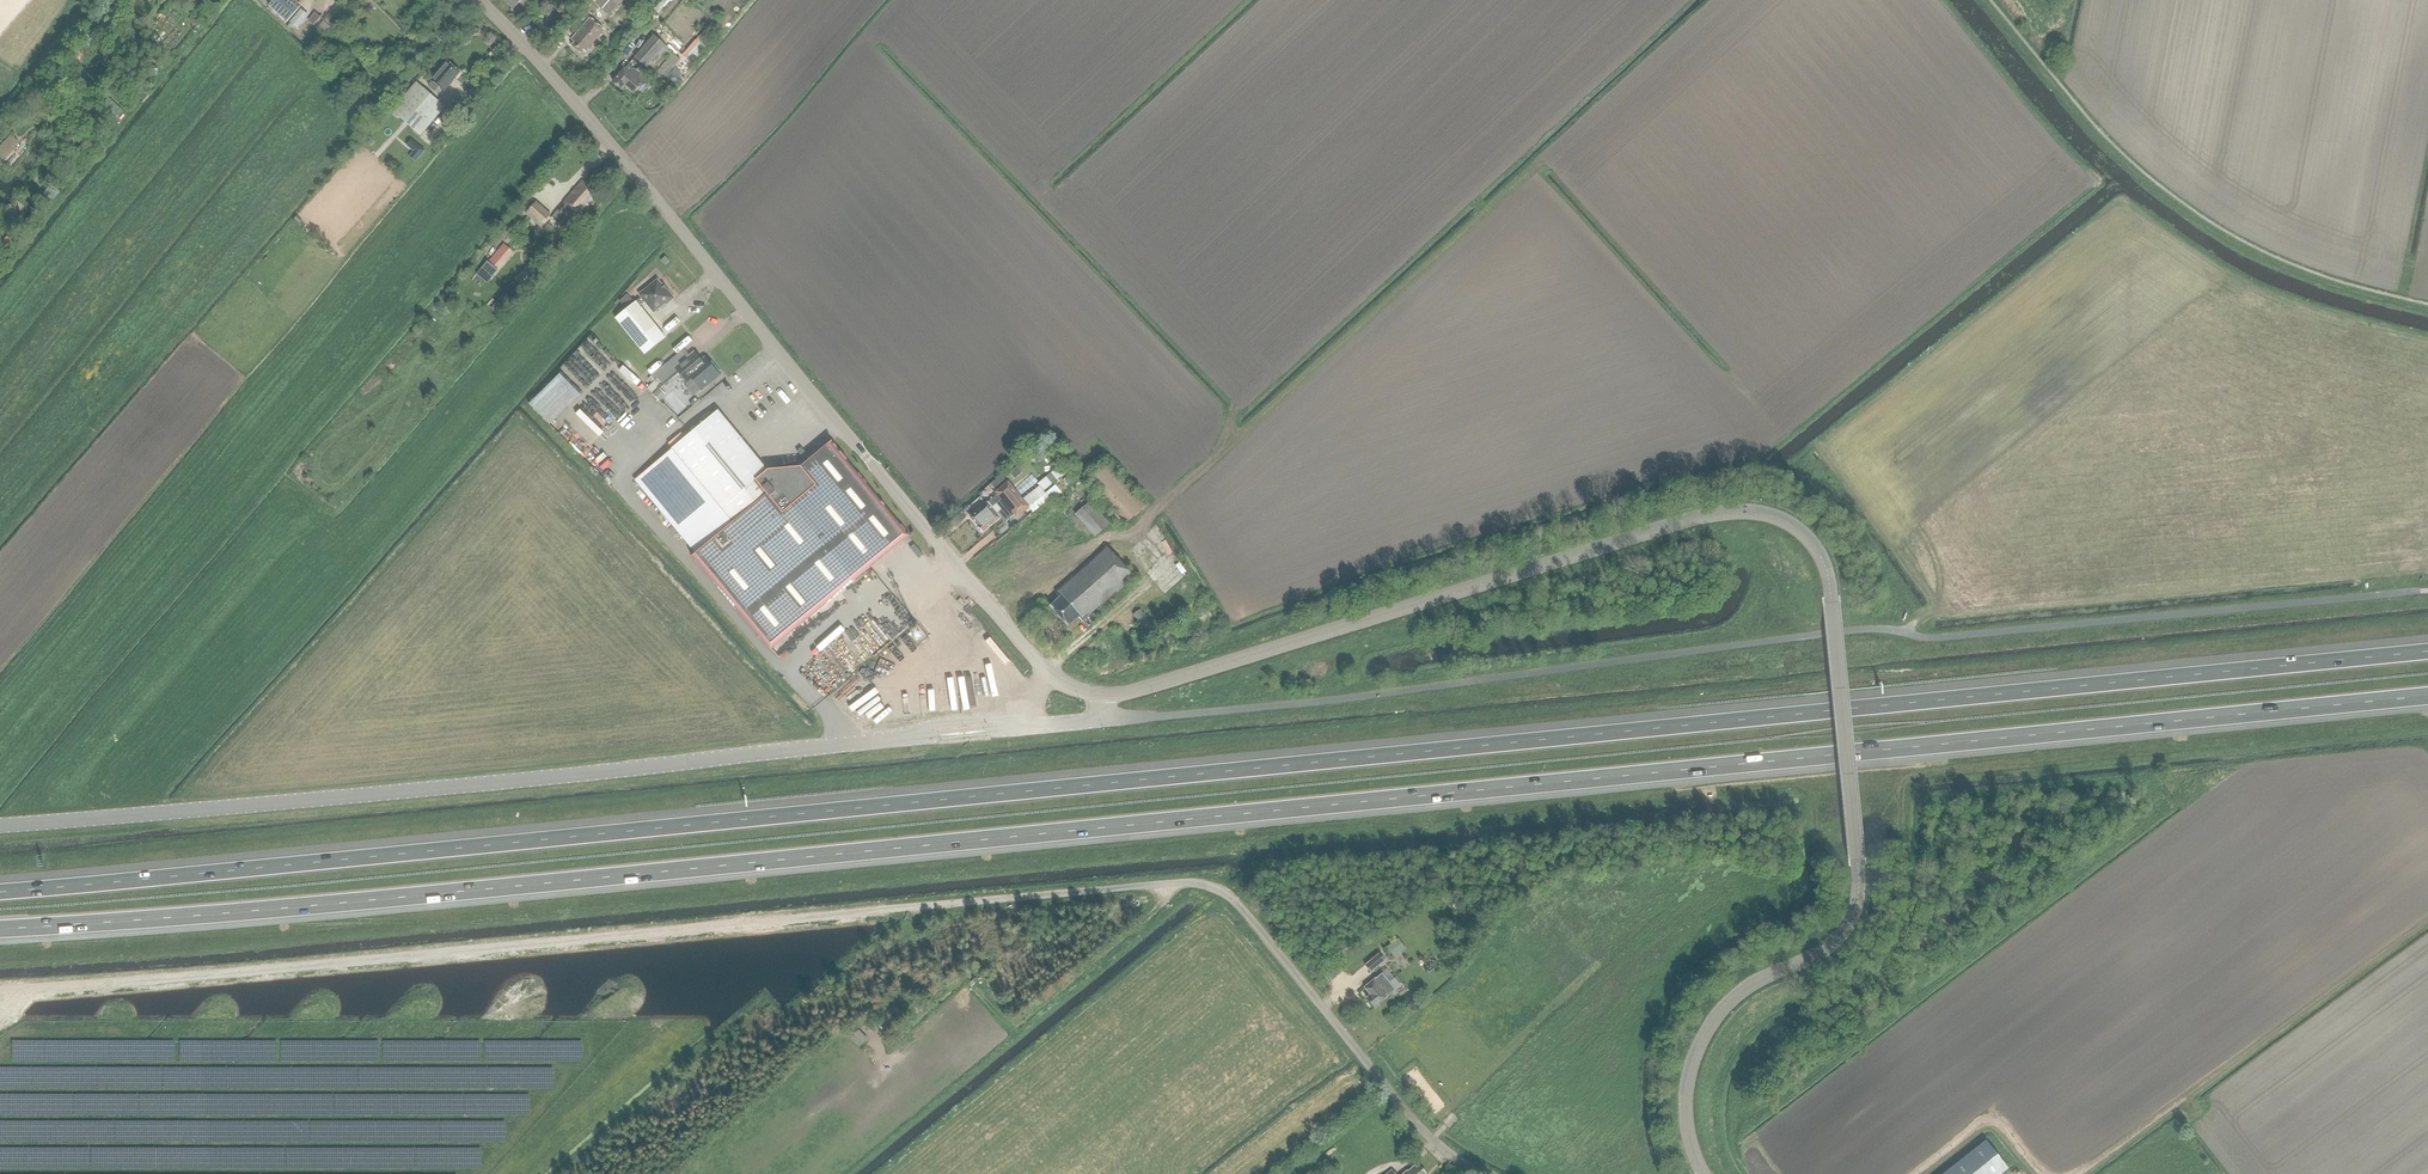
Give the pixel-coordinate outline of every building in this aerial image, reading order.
[(294,0),(273,0),(268,6),(287,23),(301,6),(294,0)] [(609,15),(622,0),(593,0),(609,15)] [(298,29),(311,15),(303,8),(290,22),(298,29)] [(308,20),(314,25),(321,17),(315,12),(308,20)] [(115,24),(109,17),(83,38),(88,45),(115,24)] [(586,52),(604,31),(590,18),(572,39),(575,42),(571,46),(579,54),(583,49),(586,52)] [(333,29),(324,21),(319,26),(328,34),(333,29)] [(672,52),(654,35),(634,57),(653,74),(672,52)] [(664,80),(683,58),(675,51),(656,73),(664,80)] [(447,62),(431,81),(444,92),(461,73),(447,62)] [(643,77),(647,73),(643,70),(639,67),(636,71),(629,64),(625,68),(613,82),(622,90),(625,87),(634,94),(647,80),(643,77)] [(158,76),(157,68),(148,69),(149,77),(158,76)] [(681,74),(675,68),(667,79),(675,87),(681,81),(681,74)] [(421,136),(445,107),(416,82),(391,111),(421,136)] [(407,146),(411,149),(417,143),(412,140),(407,146)] [(14,168),(21,161),(6,148),(0,155),(0,156),(14,168)] [(595,192),(582,182),(563,203),(577,216),(588,204),(586,202),(595,192)] [(541,227),(550,216),(536,203),(526,214),(541,227)] [(573,213),(563,203),(557,210),(568,220),(573,213)] [(503,244),(487,263),(494,269),(511,250),(503,244)] [(665,265),(669,261),(665,257),(661,261),(665,265)] [(529,264),(522,272),(533,281),(540,273),(529,264)] [(668,290),(667,291),(657,279),(639,294),(641,298),(636,302),(636,301),(615,318),(645,355),(666,338),(640,306),(645,302),(654,313),(665,304),(666,305),(674,298),(668,290)] [(498,315),(513,298),(506,292),(491,309),(498,315)] [(627,295),(620,302),(625,306),(632,300),(627,295)] [(579,347),(530,405),(542,401),(548,406),(557,402),(563,396),(565,401),(566,399),(575,396),(578,392),(574,379),(582,387),(586,382),(588,382),(583,377),(591,367),(588,365),(584,355),(582,355),(579,347)] [(662,384),(678,371),(675,368),(690,356),(684,349),(654,374),(657,378),(656,379),(652,383),(647,389),(652,394),(662,384)] [(701,390),(701,391),(721,374),(714,365),(712,366),(705,357),(702,360),(695,351),(690,356),(675,368),(678,371),(687,382),(688,387),(688,390),(692,395),(694,395),(701,390)] [(633,383),(640,376),(625,361),(618,367),(633,383)] [(648,379),(652,383),(656,379),(652,375),(648,379)] [(653,395),(659,401),(665,396),(658,390),(653,395)] [(668,400),(681,411),(688,403),(675,392),(668,400)] [(693,557),(770,651),(870,568),(869,566),(903,538),(904,540),(905,539),(910,535),(832,442),(832,441),(801,467),(768,470),(767,470),(718,411),(672,449),(684,463),(666,478),(660,471),(641,487),(696,553),(692,557),(692,558),(693,557)] [(1035,456),(1040,462),(1046,456),(1042,451),(1035,456)] [(1061,464),(1037,484),(1043,491),(1060,477),(1064,474),(1067,472),(1061,464)] [(1068,479),(1064,474),(1060,477),(1065,483),(1068,479)] [(1002,496),(992,505),(1000,514),(1004,520),(1027,502),(1024,498),(1009,480),(997,489),(1002,496)] [(1039,486),(1024,498),(1027,502),(1029,504),(1030,506),(1040,497),(1039,496),(1040,494),(1043,492),(1039,486)] [(1055,486),(1046,494),(1052,500),(1061,492),(1055,486)] [(971,514),(982,529),(999,515),(992,505),(988,500),(971,514)] [(1095,537),(1110,524),(1090,501),(1075,515),(1095,537)] [(1067,622),(1078,613),(1080,616),(1088,609),(1090,611),(1133,574),(1107,543),(1056,588),(1062,594),(1051,603),(1067,622)] [(1150,623),(1140,610),(1133,615),(1143,628),(1150,623)] [(1086,618),(1082,622),(1087,627),(1091,624),(1086,618)] [(868,684),(848,705),(858,715),(879,695),(868,684)] [(879,721),(893,708),(889,704),(875,717),(879,721)] [(1441,893),(1437,900),(1453,908),(1457,901),(1441,893)] [(1406,949),(1398,938),(1386,947),(1395,958),(1406,949)] [(1345,943),(1339,948),(1344,955),(1350,951),(1345,943)] [(1379,953),(1365,965),(1372,973),(1385,961),(1379,953)] [(1395,989),(1381,973),(1364,987),(1370,995),(1366,998),(1374,1007),(1386,997),(1389,994),(1395,989)] [(853,1036),(861,1045),(870,1037),(861,1028),(853,1036)] [(1941,1173),(2001,1173),(2008,1169),(1985,1139),(1941,1173)] [(1426,1173),(1420,1166),(1417,1168),(1415,1166),(1408,1172),(1407,1171),(1403,1173),(1425,1173),(1426,1173)]
